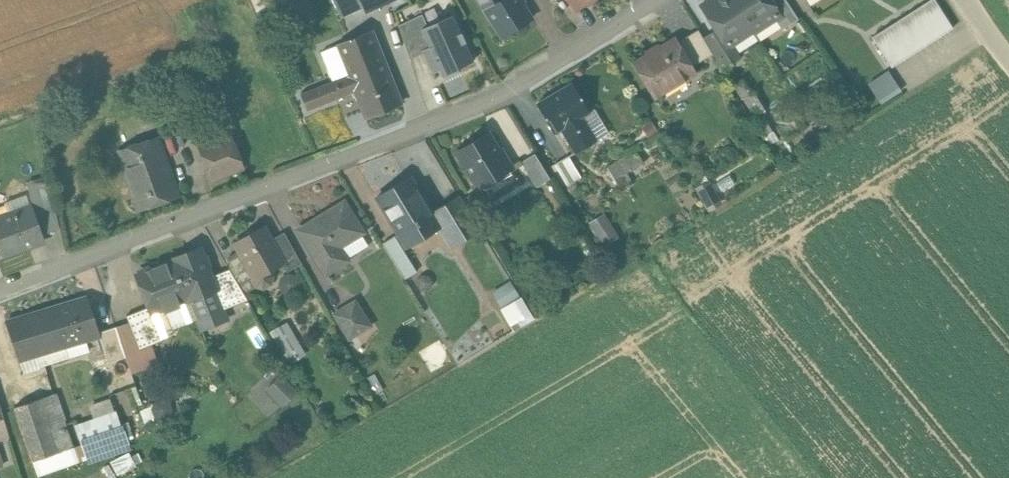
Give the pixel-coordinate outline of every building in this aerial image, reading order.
[(276,6),(283,25),(313,13),(308,0),(292,0),(276,6)] [(365,12),(391,0),(360,0),(365,12)] [(485,11),(484,11),(502,38),(532,19),(520,0),(478,0),(485,11)] [(575,9),(588,0),(568,0),(575,9)] [(711,5),(709,16),(717,29),(728,46),(732,43),(752,30),(753,30),(734,0),(718,0),(711,5)] [(753,30),(752,30),(753,32),(775,18),(779,15),(770,0),(734,0),(753,30)] [(786,0),(770,0),(779,15),(775,18),(782,30),(799,19),(786,0)] [(873,38),(892,68),(953,28),(935,0),(931,0),(873,38)] [(452,15),(422,29),(444,78),(460,70),(460,68),(474,62),(452,15)] [(698,29),(676,42),(691,67),(713,54),(703,38),(698,29)] [(728,46),(717,29),(703,38),(713,54),(722,69),(741,57),(732,43),(728,46)] [(401,103),(372,32),(338,46),(349,75),(356,91),(366,117),(401,103)] [(675,40),(635,63),(655,96),(694,72),(691,67),(676,42),(675,40)] [(880,102),(901,90),(889,69),(868,80),(880,102)] [(349,75),(301,94),(308,110),(356,91),(349,75)] [(572,83),(537,104),(555,133),(562,129),(576,153),(597,141),(582,117),(589,113),(572,83)] [(488,133),(457,152),(479,188),(512,168),(500,150),(499,151),(488,133)] [(230,136),(200,148),(212,179),(242,168),(230,136)] [(158,138),(119,152),(139,211),(178,197),(158,138)] [(625,157),(608,168),(620,187),(631,180),(626,173),(643,162),(637,153),(626,159),(625,157)] [(550,179),(535,154),(521,162),(537,187),(550,179)] [(569,156),(555,164),(567,185),(581,177),(569,156)] [(47,177),(27,182),(34,213),(42,235),(60,229),(55,207),(43,210),(37,186),(50,183),(47,177)] [(431,214),(409,177),(377,197),(400,234),(401,234),(408,246),(439,227),(431,214)] [(709,177),(695,185),(709,209),(722,201),(709,177)] [(50,183),(37,186),(43,210),(55,207),(50,183)] [(460,197),(431,214),(439,227),(451,247),(480,229),(460,197)] [(362,232),(344,203),(300,230),(326,273),(346,260),(338,247),(362,232)] [(0,220),(0,244),(4,255),(44,240),(42,235),(34,213),(32,208),(0,220)] [(601,241),(617,233),(606,211),(590,219),(601,241)] [(264,228),(236,243),(249,267),(251,266),(255,273),(253,279),(257,285),(263,286),(270,283),(271,276),(268,271),(282,263),(283,262),(271,240),(264,228)] [(284,232),(271,240),(283,262),(297,254),(284,232)] [(416,271),(395,236),(383,244),(404,279),(416,271)] [(200,248),(173,258),(189,298),(190,300),(215,290),(216,290),(211,276),(200,248)] [(297,254),(283,262),(282,263),(287,272),(302,264),(297,254)] [(174,261),(136,275),(149,307),(151,313),(152,312),(163,308),(164,311),(179,305),(178,302),(189,298),(174,261)] [(248,300),(230,269),(211,276),(216,290),(215,290),(223,310),(248,300)] [(492,288),(512,330),(534,320),(515,278),(492,288)] [(87,297),(33,313),(46,352),(99,336),(100,336),(98,332),(87,297)] [(355,302),(335,314),(349,338),(370,326),(355,302)] [(149,307),(126,316),(129,322),(139,349),(151,345),(163,340),(152,312),(151,313),(149,307)] [(33,313),(7,321),(20,360),(46,352),(33,313)] [(292,320),(274,326),(287,361),(305,355),(292,320)] [(139,349),(129,322),(116,327),(126,357),(132,374),(158,364),(151,345),(139,349)] [(116,327),(98,332),(100,336),(99,336),(108,363),(126,357),(116,327)] [(270,414),(297,389),(280,371),(253,396),(270,414)] [(55,394),(14,407),(33,461),(72,448),(55,394)] [(169,403),(163,400),(156,403),(153,409),(155,416),(154,420),(160,422),(162,418),(169,416),(172,410),(169,403)] [(111,401),(91,408),(95,419),(77,425),(83,444),(121,431),(111,401)]
